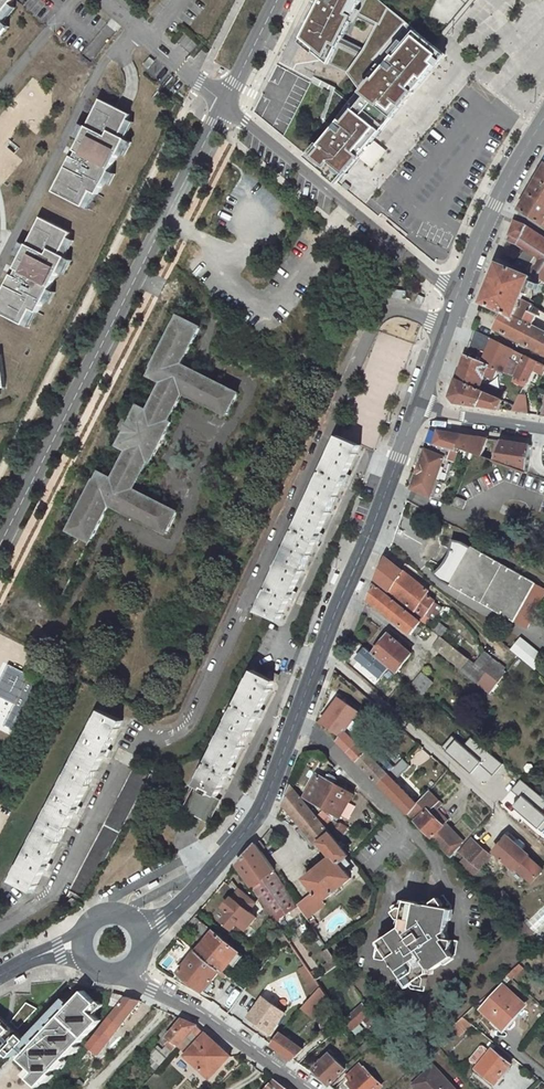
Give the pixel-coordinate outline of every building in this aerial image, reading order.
[(11,0),(0,0),(0,13),(11,0)] [(301,42),(314,54),(316,52),(330,64),(362,0),(322,0),(301,42)] [(446,55),(418,31),(377,80),(375,78),(363,93),(365,95),(310,159),(339,183),(446,55)] [(149,57),(143,65),(148,69),(154,61),(149,57)] [(70,155),(52,190),(81,206),(89,190),(95,193),(124,139),(117,135),(128,114),(122,111),(99,99),(72,151),(75,152),(72,157),(70,155)] [(520,210),(543,227),(543,168),(520,210)] [(0,293),(0,314),(21,325),(29,309),(35,312),(64,257),(57,254),(68,233),(39,217),(12,269),(15,270),(12,275),(10,274),(0,293)] [(514,223),(509,235),(510,236),(506,245),(517,249),(524,253),(527,255),(519,269),(531,275),(543,282),(543,239),(525,227),(514,223)] [(527,255),(524,253),(515,268),(519,269),(527,255)] [(527,277),(497,264),(490,280),(481,303),(502,313),(523,322),(530,308),(532,306),(521,299),(527,285),(531,287),(534,281),(527,277)] [(502,313),(493,330),(543,357),(543,315),(530,308),(523,322),(502,313)] [(201,330),(180,320),(152,377),(165,385),(150,413),(141,409),(121,446),(131,451),(116,481),(103,474),(73,532),(94,543),(112,506),(168,535),(179,514),(136,491),(150,462),(153,465),(173,425),(170,423),(185,395),(228,417),(239,395),(183,367),(201,330)] [(488,339),(477,363),(481,364),(492,341),(488,339)] [(523,356),(492,341),(481,364),(487,367),(495,371),(501,373),(507,360),(515,363),(518,365),(523,356)] [(523,356),(518,365),(512,378),(509,385),(520,390),(523,384),(525,384),(531,372),(542,377),(543,373),(543,367),(543,366),(523,356)] [(477,363),(465,357),(456,381),(477,391),(480,384),(483,377),(487,367),(481,364),(477,363)] [(509,377),(512,378),(518,365),(515,363),(509,377)] [(495,371),(487,367),(483,377),(491,380),(495,371)] [(477,391),(456,381),(450,397),(456,404),(457,404),(501,411),(503,406),(500,405),(501,402),(499,401),(484,395),(485,394),(481,392),(477,391)] [(503,394),(483,386),(481,392),(485,394),(484,395),(499,401),(503,394)] [(523,397),(517,396),(512,406),(509,412),(525,415),(523,397)] [(438,432),(426,444),(456,452),(457,450),(471,455),(481,458),(482,457),(483,454),(486,445),(488,440),(438,432)] [(359,443),(337,433),(259,609),(280,619),(359,443)] [(483,454),(482,457),(493,461),(501,442),(497,441),(491,455),(487,456),(483,454)] [(501,442),(493,461),(526,473),(531,446),(501,442)] [(457,450),(456,452),(439,500),(451,505),(454,498),(471,455),(457,450)] [(445,459),(426,452),(411,490),(430,497),(445,459)] [(454,498),(451,505),(463,510),(466,502),(454,498)] [(435,574),(443,582),(515,625),(516,624),(527,631),(543,602),(543,591),(537,587),(537,586),(465,544),(455,539),(449,556),(444,564),(435,574)] [(385,558),(376,581),(389,591),(404,572),(385,558)] [(430,592),(404,572),(389,591),(414,611),(428,594),(430,592)] [(399,604),(375,585),(370,599),(391,616),(399,604)] [(436,600),(428,594),(414,611),(413,612),(418,614),(415,617),(421,622),(436,600)] [(415,617),(399,604),(391,616),(412,633),(421,622),(415,617)] [(431,630),(440,637),(447,629),(437,622),(431,630)] [(413,654),(390,634),(375,653),(397,672),(413,654)] [(433,646),(439,651),(447,642),(440,637),(433,646)] [(515,651),(538,670),(543,662),(543,659),(523,641),(515,651)] [(447,642),(439,651),(461,669),(464,665),(468,668),(473,662),(447,642)] [(365,647),(357,657),(373,670),(381,661),(365,647)] [(484,653),(475,664),(487,674),(479,684),(490,693),(506,673),(490,660),(491,659),(484,653)] [(8,666),(0,683),(0,697),(13,707),(5,728),(26,739),(41,679),(27,673),(8,666)] [(270,677),(256,670),(198,783),(205,787),(212,790),(219,794),(276,681),(270,677)] [(273,670),(270,677),(276,681),(280,674),(273,670)] [(423,674),(413,685),(424,695),(434,683),(423,674)] [(340,697),(322,721),(342,736),(338,742),(408,815),(419,803),(395,779),(389,774),(347,731),(361,713),(340,697)] [(123,721),(103,710),(15,881),(35,892),(123,721)] [(152,775),(136,766),(70,891),(86,899),(152,775)] [(396,766),(389,774),(395,779),(402,771),(396,766)] [(320,777),(309,799),(343,818),(354,796),(320,777)] [(291,785),(283,804),(319,847),(322,845),(332,857),(306,879),(325,902),(353,878),(346,869),(352,864),(348,859),(350,856),(291,785)] [(212,790),(205,787),(204,789),(196,786),(185,807),(210,820),(221,798),(211,793),(212,790)] [(417,822),(452,858),(465,843),(448,826),(452,821),(436,806),(440,801),(430,791),(419,803),(408,815),(416,823),(417,822)] [(325,812),(320,817),(327,826),(333,819),(325,812)] [(510,836),(496,851),(509,863),(511,861),(526,875),(537,863),(530,856),(531,855),(524,849),(527,847),(526,844),(521,839),(518,839),(516,842),(510,836)] [(463,863),(480,845),(474,839),(457,857),(463,863)] [(238,866),(252,886),(263,878),(275,870),(257,843),(238,866)] [(463,863),(475,874),(492,856),(480,845),(463,863)] [(275,870),(263,878),(276,896),(287,888),(275,870)] [(226,921),(236,930),(242,922),(249,928),(257,918),(249,911),(256,903),(240,889),(238,891),(226,881),(219,890),(232,900),(226,907),(233,913),(226,921)] [(410,986),(425,989),(430,971),(458,954),(461,938),(447,936),(453,903),(445,891),(435,899),(434,902),(404,896),(391,904),(398,914),(402,915),(401,924),(376,940),(374,954),(391,959),(410,986)] [(289,938),(312,972),(334,957),(297,903),(275,918),(278,922),(283,929),(289,938)] [(197,916),(187,927),(206,943),(216,931),(197,916)] [(283,929),(278,922),(272,927),(277,934),(283,929)] [(277,934),(284,944),(289,938),(283,929),(277,934)] [(206,943),(199,951),(222,970),(223,972),(231,963),(237,967),(246,956),(216,931),(206,943)] [(199,951),(175,980),(200,996),(211,982),(222,970),(199,951)] [(520,964),(509,976),(514,980),(525,970),(520,964)] [(308,985),(314,993),(321,985),(312,972),(306,976),(311,983),(308,985)] [(215,985),(211,982),(200,996),(204,998),(215,985)] [(302,1007),(314,1018),(331,1000),(321,985),(314,993),(302,1007)] [(503,988),(483,1009),(503,1028),(524,1006),(503,988)] [(100,1002),(86,990),(70,1007),(21,1059),(34,1071),(28,1077),(37,1085),(101,1018),(93,1010),(100,1002)] [(118,1008),(111,1018),(122,1026),(124,1023),(127,1025),(135,1014),(133,1012),(140,1002),(124,997),(113,994),(110,1006),(118,1008)] [(263,998),(249,1018),(258,1024),(271,1033),(285,1014),(263,998)] [(15,1053),(21,1059),(70,1007),(64,1001),(15,1053)] [(362,1002),(342,1021),(351,1033),(364,1020),(380,1042),(386,1038),(362,1002)] [(27,1005),(10,1025),(18,1032),(38,1011),(27,1005)] [(459,1017),(449,1027),(457,1035),(467,1026),(459,1017)] [(165,1044),(173,1052),(196,1026),(181,1020),(165,1037),(168,1040),(165,1044)] [(3,1025),(0,1022),(0,1042),(3,1038),(5,1037),(13,1044),(20,1036),(12,1029),(10,1031),(3,1025)] [(10,1031),(12,1029),(5,1022),(3,1025),(10,1031)] [(271,1033),(258,1024),(256,1027),(269,1036),(271,1033)] [(197,1029),(187,1039),(195,1046),(185,1057),(209,1078),(217,1070),(214,1067),(226,1054),(197,1029)] [(88,1048),(99,1056),(113,1038),(102,1030),(88,1048)] [(280,1035),(271,1046),(292,1060),(302,1050),(280,1035)] [(0,1042),(0,1058),(11,1046),(3,1038),(0,1042)] [(491,1050),(475,1069),(493,1083),(509,1064),(491,1050)] [(154,1051),(145,1061),(155,1071),(165,1061),(154,1051)] [(309,1073),(328,1086),(344,1070),(327,1053),(309,1073)] [(412,1085),(416,1088),(456,1088),(431,1064),(412,1085)] [(346,1078),(350,1082),(348,1085),(352,1088),(378,1088),(380,1086),(363,1070),(362,1071),(358,1066),(346,1078)] [(265,1088),(285,1088),(273,1081),(265,1088)]
